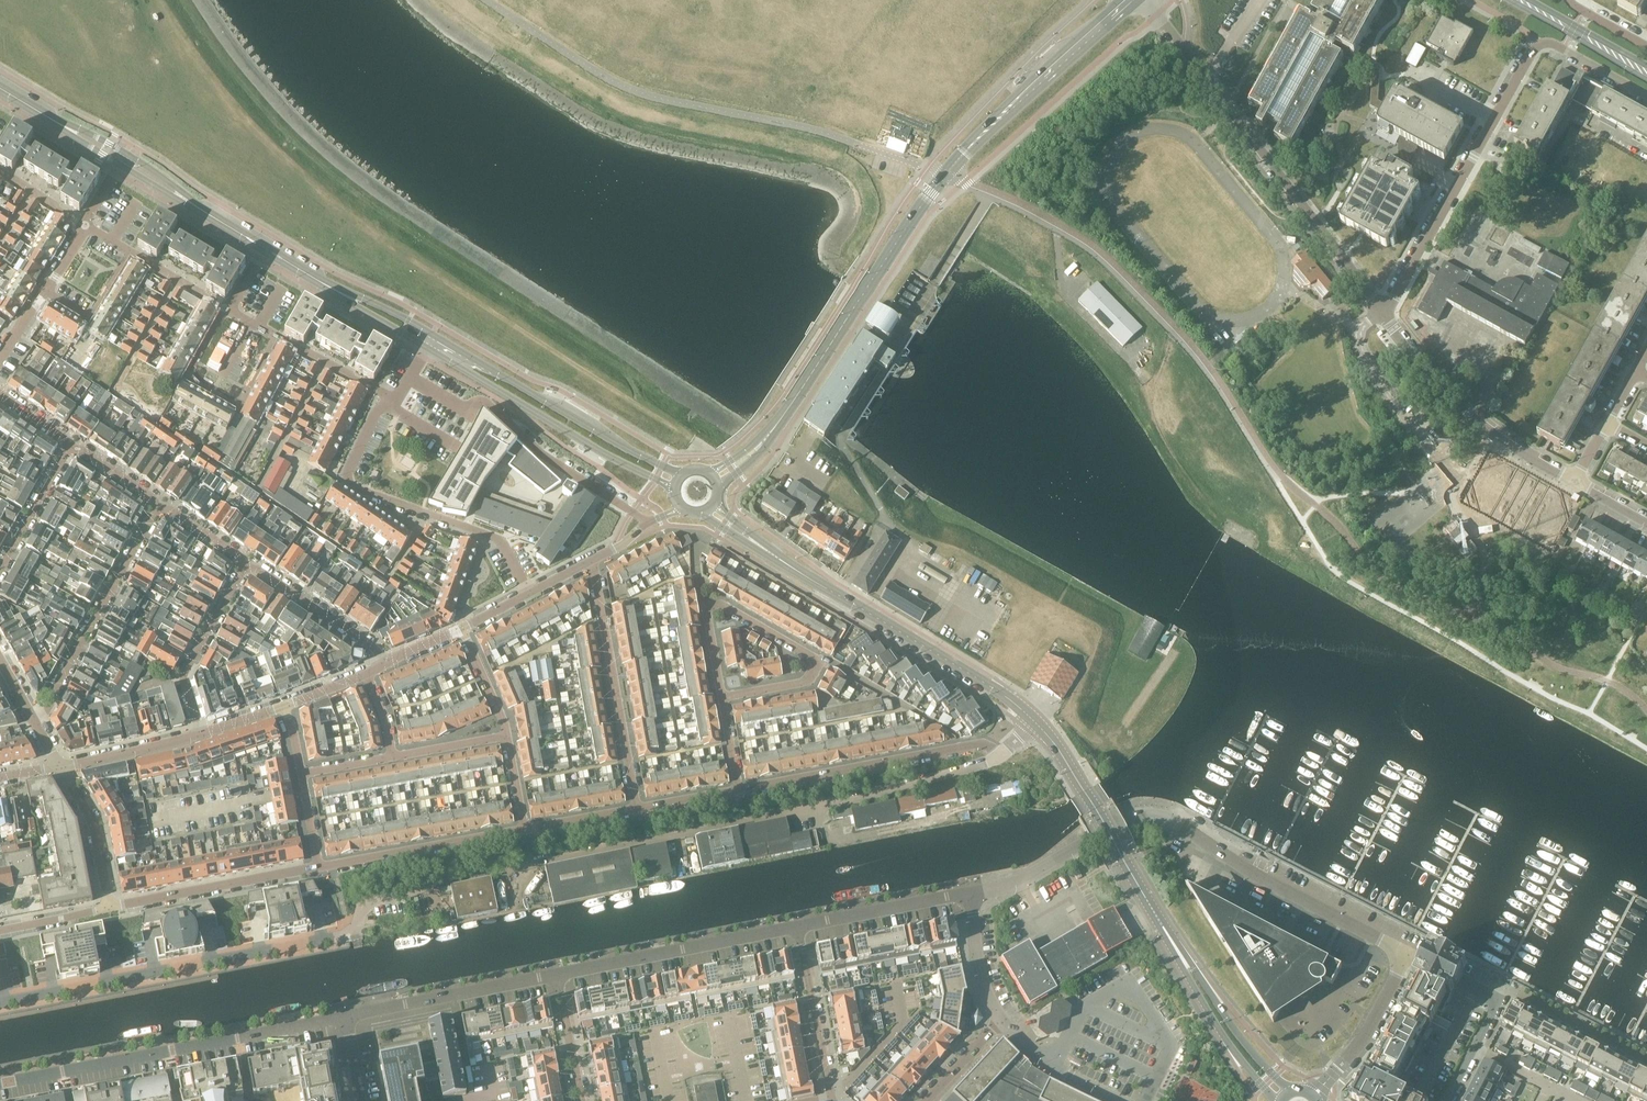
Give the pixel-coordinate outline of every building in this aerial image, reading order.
[(1320,16),(1329,21),(1340,0),(1318,0),(1316,4),(1318,4),(1313,12),(1320,16)] [(1336,44),(1352,53),(1356,45),(1357,46),(1366,30),(1365,30),(1373,16),(1374,16),(1383,1),(1382,0),(1361,0),(1336,44)] [(1618,5),(1637,17),(1646,0),(1621,0),(1618,5)] [(1251,105),(1264,112),(1267,114),(1318,23),(1301,14),(1251,105)] [(1442,18),(1427,46),(1439,53),(1437,57),(1452,65),(1454,66),(1456,64),(1473,33),(1456,23),(1454,25),(1442,18)] [(1336,63),(1341,55),(1325,47),(1275,138),(1290,146),(1294,138),(1296,139),(1304,124),(1303,123),(1311,109),(1312,109),(1321,94),(1320,93),(1328,79),(1329,79),(1338,64),(1336,63)] [(1593,112),(1646,142),(1646,114),(1605,91),(1604,92),(1585,81),(1587,78),(1580,74),(1578,77),(1562,69),(1551,89),(1572,101),(1593,112)] [(1547,87),(1515,146),(1539,159),(1572,101),(1547,87)] [(1392,94),(1387,103),(1379,118),(1378,121),(1379,124),(1381,126),(1400,137),(1399,142),(1398,147),(1399,157),(1398,162),(1397,167),(1390,163),(1385,171),(1372,164),(1341,219),(1341,222),(1342,224),(1385,248),(1387,248),(1389,246),(1422,188),(1411,182),(1413,176),(1404,171),(1418,147),(1444,161),(1464,127),(1400,91),(1397,91),(1395,91),(1392,94)] [(891,131),(893,132),(891,138),(906,144),(907,140),(910,141),(912,137),(909,136),(910,132),(911,131),(912,129),(894,122),(891,131)] [(80,211),(101,177),(82,166),(73,180),(66,175),(70,169),(36,148),(32,154),(24,150),(33,136),(15,124),(0,148),(0,162),(12,170),(21,155),(24,157),(20,164),(58,187),(62,190),(67,183),(70,185),(61,200),(80,211)] [(1498,168),(1496,171),(1503,174),(1507,168),(1500,164),(1498,168)] [(0,183),(7,188),(6,190),(12,194),(16,188),(3,180),(0,178),(0,184),(0,183)] [(19,190),(11,202),(18,206),(26,195),(19,190)] [(39,203),(32,199),(24,211),(39,220),(45,224),(47,220),(34,212),(39,203)] [(18,206),(11,202),(10,201),(4,209),(0,207),(0,211),(11,218),(18,206)] [(0,216),(0,228),(3,230),(6,225),(11,218),(0,211),(0,212),(2,213),(0,216)] [(39,220),(24,211),(20,218),(28,223),(31,220),(36,223),(38,222),(39,220)] [(177,223),(159,212),(138,247),(157,258),(166,243),(169,245),(165,252),(207,278),(211,271),(215,273),(206,287),(225,298),(246,264),(227,253),(218,267),(211,263),(215,256),(180,236),(176,242),(169,238),(177,223)] [(64,236),(72,224),(55,214),(48,226),(64,236)] [(10,233),(18,238),(25,227),(16,222),(10,233)] [(48,226),(41,238),(57,248),(64,236),(48,226)] [(18,239),(9,234),(5,241),(13,246),(18,239)] [(50,260),(57,248),(41,238),(36,245),(32,243),(29,247),(33,250),(50,260)] [(1519,243),(1539,253),(1542,249),(1522,238),(1519,243)] [(1543,437),(1561,448),(1581,412),(1590,417),(1592,413),(1591,413),(1596,405),(1587,400),(1646,294),(1646,244),(1540,436),(1543,437)] [(0,248),(0,256),(5,259),(3,261),(10,266),(17,256),(1,246),(0,248)] [(33,250),(26,261),(42,272),(50,260),(33,250)] [(1323,300),(1331,293),(1336,290),(1304,252),(1291,262),(1296,268),(1293,279),(1298,284),(1300,287),(1311,287),(1312,287),(1323,300)] [(1562,279),(1570,265),(1545,252),(1538,266),(1562,279)] [(35,283),(42,272),(26,261),(19,273),(35,283)] [(140,282),(147,270),(131,261),(124,272),(140,282)] [(1530,288),(1520,282),(1519,281),(1517,281),(1515,280),(1514,280),(1512,280),(1510,280),(1508,280),(1507,280),(1505,281),(1503,281),(1502,282),(1500,283),(1499,284),(1498,285),(1497,286),(1496,288),(1495,289),(1493,288),(1492,288),(1472,277),(1472,276),(1471,276),(1445,262),(1418,311),(1437,321),(1448,303),(1525,346),(1527,342),(1530,338),(1531,334),(1534,330),(1533,330),(1535,326),(1536,327),(1540,320),(1540,319),(1547,307),(1548,306),(1555,293),(1559,286),(1542,277),(1541,279),(1537,277),(1533,283),(1532,284),(1533,284),(1530,288)] [(124,272),(117,284),(133,293),(140,282),(124,272)] [(5,281),(11,285),(28,295),(35,283),(19,273),(15,279),(9,275),(5,281)] [(165,294),(171,284),(164,280),(159,290),(165,294)] [(1078,301),(1123,346),(1141,328),(1097,283),(1078,301)] [(133,293),(117,284),(110,295),(126,304),(133,293)] [(28,295),(11,285),(7,292),(2,289),(0,293),(0,294),(4,297),(20,307),(28,295)] [(197,310),(195,314),(211,323),(217,311),(201,302),(184,292),(178,288),(172,297),(179,301),(180,299),(186,303),(185,304),(197,310)] [(142,294),(140,297),(157,307),(161,301),(151,295),(150,298),(142,294)] [(119,316),(126,304),(110,295),(103,306),(119,316)] [(13,319),(20,307),(4,297),(0,303),(0,311),(13,319)] [(157,308),(157,307),(140,297),(140,298),(143,300),(141,303),(146,306),(147,302),(157,308)] [(355,363),(359,356),(362,358),(355,370),(374,381),(392,349),(373,338),(365,352),(357,348),(361,341),(326,321),(323,328),(315,324),(324,309),(305,298),(285,333),(304,344),(312,329),(315,331),(311,338),(355,363)] [(134,310),(150,319),(154,312),(144,307),(144,308),(137,304),(134,310)] [(48,332),(54,336),(67,315),(51,305),(42,321),(51,327),(48,332)] [(177,311),(167,305),(163,313),(173,318),(177,311)] [(103,306),(97,318),(112,327),(119,316),(103,306)] [(892,333),(895,328),(896,328),(901,320),(887,311),(887,312),(886,312),(879,308),(867,327),(869,328),(868,329),(886,340),(887,341),(893,333),(892,333)] [(150,319),(134,310),(132,313),(139,317),(140,314),(150,319)] [(211,323),(195,314),(188,325),(204,334),(211,323)] [(67,315),(54,336),(59,340),(63,334),(73,341),(83,325),(67,315)] [(156,323),(157,323),(166,329),(170,322),(161,316),(156,323)] [(89,329),(96,333),(105,339),(112,327),(97,318),(89,329)] [(143,330),(147,324),(138,318),(134,325),(143,330)] [(188,325),(182,337),(197,346),(204,334),(188,325)] [(150,334),(160,340),(165,343),(167,339),(162,336),(164,333),(154,328),(150,334)] [(136,342),(140,335),(131,330),(127,337),(136,342)] [(62,361),(65,363),(73,369),(83,375),(87,368),(105,339),(96,333),(81,357),(69,350),(62,361)] [(802,426),(823,439),(873,362),(886,371),(895,358),(860,336),(802,426)] [(197,346),(182,337),(175,349),(191,357),(197,346)] [(153,351),(162,356),(165,352),(158,348),(157,349),(155,348),(157,344),(148,339),(143,346),(153,351)] [(45,350),(49,344),(44,340),(40,346),(45,350)] [(130,354),(134,347),(124,341),(120,348),(130,354)] [(54,347),(49,344),(45,350),(50,353),(54,347)] [(272,357),(288,365),(294,353),(278,345),(272,357)] [(175,349),(169,360),(184,369),(191,357),(175,349)] [(20,369),(9,386),(17,392),(18,390),(20,392),(46,353),(41,350),(26,373),(20,369)] [(140,350),(136,358),(139,359),(136,364),(143,368),(150,356),(140,350)] [(20,392),(29,398),(40,382),(35,379),(50,356),(46,353),(20,392)] [(272,357),(265,368),(281,377),(288,365),(272,357)] [(43,384),(40,382),(29,398),(28,399),(37,405),(65,363),(62,361),(60,360),(43,384)] [(169,360),(162,372),(178,381),(184,369),(169,360)] [(63,374),(68,377),(73,369),(65,363),(37,405),(45,410),(45,409),(56,393),(57,393),(52,390),(63,374)] [(314,376),(319,366),(312,363),(307,372),(314,376)] [(275,388),(281,377),(265,368),(259,380),(275,388)] [(45,409),(55,416),(81,377),(83,375),(73,369),(68,377),(72,379),(61,396),(57,393),(56,393),(45,409)] [(332,373),(325,369),(318,383),(325,386),(332,373)] [(287,380),(306,390),(311,380),(308,378),(307,380),(301,377),(299,380),(289,375),(287,380)] [(91,383),(81,377),(55,416),(57,417),(56,418),(64,424),(76,407),(71,403),(78,391),(82,386),(87,389),(91,383)] [(259,380),(253,392),(269,400),(275,388),(259,380)] [(361,405),(368,391),(350,382),(345,391),(343,396),(361,405)] [(78,433),(106,391),(94,383),(89,392),(95,396),(84,413),(79,409),(68,426),(78,433)] [(173,400),(186,408),(196,390),(182,383),(173,400)] [(331,383),(329,387),(339,393),(342,389),(331,383)] [(312,397),(329,406),(354,418),(361,405),(343,396),(338,405),(323,398),(325,395),(321,392),(323,387),(318,384),(312,397)] [(300,402),(304,394),(294,389),(292,392),(283,387),(281,391),(300,402)] [(142,404),(148,394),(138,388),(132,398),(142,404)] [(209,398),(196,390),(186,408),(200,415),(209,398)] [(106,391),(78,433),(88,440),(99,423),(94,419),(111,394),(106,391)] [(263,412),(269,400),(253,392),(247,403),(263,412)] [(200,415),(213,422),(222,405),(209,398),(200,415)] [(293,400),(292,403),(288,401),(286,403),(277,398),(274,403),(293,413),(299,403),(293,400)] [(106,452),(131,414),(134,410),(118,399),(113,406),(123,412),(112,428),(103,422),(101,425),(90,441),(106,452)] [(1643,400),(1633,419),(1641,423),(1645,416),(1646,417),(1646,402),(1643,400)] [(240,415),(243,417),(256,424),(261,415),(276,423),(278,420),(267,414),(263,412),(247,403),(240,415)] [(305,411),(323,420),(347,432),(354,418),(329,406),(325,415),(317,411),(318,408),(308,403),(305,411)] [(226,430),(229,425),(236,412),(222,405),(213,422),(226,430)] [(287,425),(293,415),(289,412),(287,416),(281,412),(280,414),(270,409),(267,414),(278,420),(287,425)] [(121,434),(107,453),(117,460),(146,418),(134,410),(131,414),(137,418),(125,437),(121,434)] [(433,498),(429,504),(431,505),(443,509),(442,513),(466,517),(469,511),(466,510),(481,481),(504,452),(514,459),(510,463),(508,466),(534,487),(544,495),(561,483),(484,411),(483,410),(482,412),(483,413),(485,414),(472,441),(437,500),(433,498)] [(6,411),(0,421),(0,428),(10,435),(10,434),(19,419),(6,411)] [(164,415),(162,418),(160,422),(169,428),(173,421),(164,415)] [(311,421),(302,416),(298,424),(306,428),(307,429),(311,421)] [(236,430),(229,425),(226,430),(226,431),(216,450),(223,455),(219,462),(230,469),(256,424),(243,417),(236,430)] [(157,426),(146,418),(117,460),(127,467),(140,447),(135,444),(145,429),(150,432),(145,439),(147,440),(149,437),(157,426)] [(29,426),(19,419),(10,434),(16,438),(8,451),(12,453),(29,426)] [(340,445),(347,432),(323,420),(320,426),(326,429),(322,436),(340,445)] [(275,424),(271,432),(281,437),(287,426),(282,424),(280,427),(275,424)] [(297,425),(291,437),(311,447),(313,443),(303,437),(304,435),(299,433),(302,428),(297,425)] [(39,433),(29,426),(12,453),(17,456),(25,445),(30,448),(32,446),(31,445),(39,433)] [(144,449),(131,469),(141,476),(170,434),(157,426),(149,437),(152,439),(154,437),(158,440),(155,445),(151,443),(146,450),(144,449)] [(312,431),(307,429),(306,428),(303,433),(309,436),(312,431)] [(178,429),(173,437),(182,443),(183,444),(188,436),(178,429)] [(236,470),(257,433),(253,430),(232,467),(236,470)] [(278,442),(281,437),(271,432),(266,441),(275,445),(277,441),(278,442)] [(56,445),(39,433),(31,445),(32,446),(36,448),(34,451),(39,455),(41,451),(51,457),(57,448),(56,445)] [(173,437),(170,434),(141,476),(152,484),(166,463),(160,460),(169,448),(168,447),(169,445),(172,447),(170,451),(175,454),(182,443),(173,437)] [(183,444),(189,448),(192,450),(197,442),(188,436),(183,444)] [(317,444),(315,449),(333,459),(340,445),(322,436),(318,445),(317,444)] [(326,472),(333,459),(315,449),(314,450),(310,448),(311,447),(291,437),(284,451),(294,456),(297,449),(312,457),(309,464),(326,472)] [(5,465),(11,455),(7,453),(5,455),(2,453),(9,444),(5,442),(2,447),(0,451),(0,463),(5,465)] [(202,451),(210,456),(215,450),(207,444),(202,451)] [(192,450),(189,448),(183,456),(189,460),(190,458),(194,451),(192,450)] [(1616,469),(1626,474),(1627,474),(1633,462),(1639,451),(1633,448),(1627,459),(1615,452),(1604,471),(1612,476),(1616,469)] [(218,462),(219,462),(223,455),(216,450),(215,450),(210,456),(218,462)] [(198,478),(205,468),(209,461),(194,451),(190,458),(195,462),(195,463),(200,466),(198,469),(197,468),(193,475),(198,478)] [(23,460),(43,472),(50,459),(44,455),(40,461),(27,453),(23,460)] [(17,459),(11,455),(5,465),(3,468),(8,472),(14,461),(15,462),(17,459)] [(323,516),(317,511),(316,513),(278,487),(282,481),(291,464),(279,457),(262,488),(262,492),(309,523),(315,527),(323,516)] [(75,461),(69,470),(82,477),(79,482),(87,487),(96,492),(100,486),(90,481),(95,471),(78,460),(75,460),(75,461)] [(183,505),(193,511),(222,470),(209,461),(205,468),(213,474),(212,476),(210,474),(202,486),(198,483),(183,505)] [(1641,492),(1646,480),(1646,466),(1645,469),(1633,462),(1627,474),(1626,474),(1622,481),(1631,486),(1635,479),(1645,484),(1641,491),(1641,492)] [(19,478),(34,487),(42,474),(25,464),(17,477),(19,478)] [(165,491),(167,492),(184,468),(179,465),(177,468),(171,464),(156,486),(165,492),(165,491)] [(319,482),(323,476),(306,467),(299,482),(304,484),(304,483),(310,486),(308,489),(313,492),(315,489),(319,482)] [(189,471),(184,468),(167,492),(171,494),(170,496),(176,500),(177,498),(178,500),(193,479),(186,474),(189,471)] [(69,470),(60,486),(73,493),(81,498),(87,487),(79,482),(82,477),(69,470)] [(235,479),(222,470),(193,511),(205,519),(219,498),(214,494),(216,491),(220,494),(219,495),(222,497),(230,484),(231,485),(235,479)] [(1484,471),(1472,495),(1534,533),(1546,508),(1484,471)] [(28,498),(34,487),(19,478),(16,483),(0,474),(0,483),(28,498)] [(319,482),(329,488),(332,490),(337,483),(323,475),(323,476),(319,482)] [(248,487),(235,479),(231,485),(238,489),(236,492),(242,496),(248,487)] [(107,480),(96,496),(100,499),(102,498),(106,501),(110,495),(115,499),(119,502),(126,492),(116,485),(107,480)] [(794,481),(784,496),(783,499),(794,506),(798,500),(809,507),(816,496),(804,489),(804,488),(794,481)] [(22,509),(28,498),(0,483),(0,488),(10,494),(7,500),(22,509)] [(326,500),(338,508),(350,492),(337,483),(332,490),(326,500)] [(483,492),(475,516),(507,527),(543,540),(533,555),(535,557),(536,557),(549,566),(551,563),(555,557),(583,516),(594,501),(578,490),(576,492),(567,486),(563,493),(569,499),(560,511),(556,518),(543,513),(545,511),(545,507),(540,506),(538,509),(538,511),(483,492)] [(909,494),(898,486),(894,492),(905,500),(909,494)] [(253,504),(259,495),(248,487),(242,496),(253,504)] [(59,489),(53,499),(84,517),(90,520),(96,510),(94,509),(88,505),(85,510),(77,505),(79,501),(59,489)] [(795,506),(794,506),(783,499),(784,496),(781,494),(780,496),(770,490),(762,503),(762,504),(763,503),(787,518),(786,519),(787,519),(795,506)] [(126,492),(119,502),(125,505),(123,508),(129,512),(140,517),(145,508),(144,505),(126,492)] [(338,508),(351,517),(362,500),(350,492),(338,508)] [(106,501),(112,504),(115,499),(110,495),(106,501)] [(820,499),(816,496),(809,507),(813,510),(820,499)] [(85,497),(82,502),(88,505),(91,500),(85,497)] [(260,499),(256,504),(267,511),(270,506),(260,499)] [(91,500),(88,505),(94,509),(97,504),(91,500)] [(208,522),(219,529),(236,505),(229,500),(225,505),(222,502),(208,522)] [(351,517),(363,525),(374,509),(362,500),(351,517)] [(52,501),(46,511),(83,532),(89,522),(90,520),(84,517),(81,523),(65,514),(67,509),(52,501)] [(106,501),(99,511),(101,513),(132,530),(140,517),(129,512),(128,514),(121,510),(119,514),(109,508),(112,504),(106,501)] [(14,524),(20,513),(1,502),(0,504),(0,516),(14,524)] [(242,509),(236,505),(219,529),(229,536),(242,517),(241,516),(241,515),(239,514),(242,509)] [(261,531),(256,527),(244,545),(254,553),(255,552),(274,523),(277,519),(282,511),(277,507),(261,531)] [(808,518),(812,512),(813,510),(809,507),(804,515),(807,518),(808,518)] [(245,520),(234,537),(236,539),(235,540),(244,545),(256,527),(257,526),(251,522),(258,513),(253,509),(245,520)] [(376,534),(387,517),(374,509),(363,525),(376,534)] [(90,520),(89,522),(125,543),(131,532),(114,522),(112,527),(106,523),(105,525),(97,520),(98,519),(101,513),(99,511),(96,510),(90,520)] [(46,511),(40,522),(55,530),(58,525),(73,533),(68,541),(76,545),(79,541),(82,535),(83,532),(46,511)] [(293,518),(282,511),(277,519),(287,526),(291,519),(293,518)] [(817,516),(812,512),(808,518),(807,518),(799,532),(809,538),(813,533),(814,534),(816,531),(817,532),(821,526),(813,521),(817,516)] [(14,524),(0,516),(0,530),(8,534),(14,524)] [(1574,516),(1567,528),(1573,532),(1580,519),(1574,516)] [(376,534),(388,542),(399,526),(387,517),(376,534)] [(827,529),(821,526),(817,532),(816,531),(814,534),(813,533),(809,538),(822,546),(838,520),(835,518),(831,525),(830,525),(827,529)] [(302,527),(291,519),(287,526),(298,533),(302,527)] [(154,537),(170,546),(174,539),(168,534),(174,525),(166,520),(163,520),(154,537)] [(822,546),(834,554),(837,549),(836,549),(838,545),(837,545),(841,539),(836,535),(843,523),(838,520),(822,546)] [(1576,540),(1588,547),(1599,527),(1587,520),(1576,540)] [(322,521),(317,529),(322,532),(328,523),(327,524),(322,521)] [(83,532),(82,535),(86,537),(90,531),(91,530),(100,535),(99,536),(104,539),(102,543),(119,553),(125,543),(89,522),(83,532)] [(274,523),(255,552),(257,553),(265,558),(276,541),(271,538),(279,527),(274,523)] [(334,527),(328,523),(322,532),(328,536),(334,527)] [(195,539),(174,525),(168,534),(174,539),(180,542),(176,548),(177,551),(179,552),(185,555),(195,539)] [(434,529),(428,525),(422,534),(428,538),(434,529)] [(38,526),(32,536),(69,557),(73,551),(50,538),(53,534),(38,526)] [(399,526),(388,542),(393,545),(384,558),(392,564),(412,535),(399,526)] [(1588,547),(1599,553),(1610,533),(1599,527),(1588,547)] [(276,541),(265,558),(264,559),(273,565),(274,564),(276,566),(296,536),(290,531),(284,539),(280,536),(276,541)] [(341,532),(335,540),(341,545),(347,536),(341,532)] [(850,544),(841,539),(837,545),(838,545),(836,549),(837,549),(834,554),(844,561),(853,547),(861,535),(858,532),(853,539),(850,544)] [(867,595),(868,594),(901,541),(886,532),(852,585),(867,595)] [(1621,540),(1610,533),(1599,553),(1611,559),(1621,540)] [(672,534),(660,540),(670,558),(676,555),(676,554),(675,555),(674,552),(681,549),(677,541),(676,542),(672,534)] [(32,536),(26,547),(41,555),(44,550),(67,562),(67,561),(69,557),(32,536)] [(687,536),(677,541),(681,549),(691,543),(687,536)] [(307,558),(302,556),(289,575),(299,582),(315,557),(322,547),(326,541),(321,537),(318,543),(317,542),(307,558)] [(415,543),(430,553),(442,559),(444,554),(436,549),(435,551),(433,550),(434,547),(420,537),(415,543)] [(1562,537),(1557,545),(1563,549),(1568,540),(1562,537)] [(460,538),(456,551),(473,557),(477,544),(460,538)] [(182,570),(184,567),(186,564),(168,554),(171,549),(153,539),(146,550),(182,570)] [(287,573),(289,575),(302,556),(304,553),(311,543),(305,539),(298,550),(294,547),(279,568),(280,569),(281,571),(284,573),(287,573)] [(360,545),(353,540),(347,549),(354,553),(360,545)] [(660,564),(670,558),(660,540),(650,545),(660,564)] [(1633,546),(1621,540),(1611,559),(1622,566),(1633,546)] [(76,545),(75,548),(111,568),(117,557),(100,547),(98,551),(79,541),(76,545)] [(337,548),(326,541),(322,547),(333,554),(337,548)] [(430,553),(415,543),(411,550),(420,555),(422,552),(427,556),(430,553)] [(919,551),(928,556),(932,549),(923,544),(919,551)] [(649,569),(660,564),(650,545),(640,551),(649,569)] [(710,585),(718,589),(728,573),(718,567),(725,556),(714,549),(713,550),(707,546),(702,554),(709,558),(706,561),(709,563),(707,566),(715,570),(710,580),(712,582),(710,585)] [(1645,552),(1633,546),(1622,566),(1634,572),(1645,552)] [(69,557),(67,561),(73,564),(76,559),(83,562),(90,565),(89,566),(87,569),(105,579),(111,568),(75,548),(73,551),(69,557)] [(358,556),(366,561),(372,553),(365,548),(358,556)] [(24,550),(18,561),(56,582),(58,577),(50,572),(50,571),(36,563),(39,558),(24,550)] [(181,572),(182,570),(146,550),(141,560),(158,570),(161,566),(167,569),(168,568),(174,572),(170,578),(176,582),(179,575),(181,572)] [(468,569),(473,557),(456,551),(451,563),(468,569)] [(640,551),(629,556),(639,575),(649,569),(640,551)] [(231,564),(214,552),(207,562),(198,557),(196,560),(205,566),(207,563),(227,577),(232,567),(231,564)] [(344,564),(349,556),(343,552),(338,559),(344,564)] [(1645,552),(1634,572),(1646,579),(1646,576),(1646,554),(1645,552)] [(189,558),(186,564),(184,567),(190,570),(191,569),(196,560),(198,557),(195,554),(192,559),(189,558)] [(350,568),(357,573),(362,565),(349,556),(344,564),(341,568),(344,570),(345,567),(349,570),(350,568)] [(619,562),(628,580),(639,575),(629,556),(619,562)] [(315,557),(299,582),(307,587),(321,567),(316,563),(319,559),(315,557)] [(378,557),(372,565),(378,570),(384,561),(378,557)] [(406,557),(402,563),(411,569),(415,563),(406,557)] [(18,561),(11,573),(26,581),(30,574),(53,587),(53,586),(56,582),(18,561)] [(157,572),(140,562),(133,573),(169,594),(171,590),(172,587),(154,577),(157,572)] [(628,580),(619,562),(607,568),(611,576),(610,576),(614,584),(621,581),(622,583),(621,583),(622,583),(628,580)] [(411,569),(402,563),(398,569),(407,575),(411,569)] [(464,582),(468,569),(451,563),(447,576),(464,582)] [(918,569),(944,584),(947,579),(921,564),(918,569)] [(321,598),(333,581),(341,569),(335,565),(327,577),(322,574),(311,591),(321,598)] [(363,576),(371,581),(375,574),(362,565),(357,573),(348,587),(334,607),(345,615),(359,594),(353,590),(363,576)] [(65,566),(60,573),(96,594),(102,583),(85,574),(84,577),(82,579),(69,572),(71,569),(65,566)] [(199,574),(191,569),(190,570),(184,567),(182,570),(181,572),(186,574),(187,572),(219,590),(225,579),(219,576),(203,567),(199,574)] [(680,577),(685,576),(680,567),(676,569),(680,577)] [(675,578),(680,577),(676,569),(671,572),(675,578)] [(186,574),(181,572),(179,575),(194,583),(190,589),(213,601),(219,590),(187,572),(186,574)] [(338,585),(333,581),(321,598),(332,605),(352,576),(347,572),(338,585)] [(11,573),(5,584),(42,605),(46,599),(47,597),(40,593),(39,595),(25,588),(28,583),(26,581),(11,573)] [(56,582),(53,586),(58,589),(62,581),(79,591),(76,596),(91,604),(96,594),(60,573),(58,577),(56,582)] [(162,606),(165,601),(166,599),(168,595),(169,594),(133,573),(127,584),(145,594),(148,589),(162,596),(158,604),(162,606)] [(717,591),(728,597),(738,579),(728,573),(718,589),(717,591)] [(388,582),(375,574),(371,581),(383,589),(388,582)] [(436,578),(430,575),(426,582),(432,585),(436,578)] [(460,594),(464,582),(447,576),(442,588),(460,594)] [(393,577),(389,583),(397,589),(402,583),(393,577)] [(250,579),(240,596),(247,600),(241,609),(235,606),(232,612),(243,618),(252,604),(251,603),(262,585),(253,579),(250,579)] [(672,588),(673,594),(694,591),(692,579),(674,582),(675,588),(673,588),(672,588)] [(728,597),(738,603),(749,585),(738,579),(728,597)] [(582,581),(570,587),(580,606),(585,603),(585,602),(584,602),(583,600),(588,597),(586,583),(585,583),(585,582),(584,581),(583,581),(582,581)] [(890,581),(880,598),(880,599),(880,598),(920,622),(920,623),(921,623),(931,606),(931,605),(930,607),(890,583),(891,581),(890,581)] [(383,589),(381,592),(359,624),(371,632),(384,612),(378,607),(386,595),(389,597),(395,588),(397,589),(389,583),(388,582),(383,589)] [(0,593),(0,596),(16,605),(19,599),(34,608),(37,606),(39,611),(40,610),(42,605),(5,584),(0,593)] [(45,585),(42,589),(49,593),(52,589),(45,585)] [(252,604),(243,618),(255,625),(253,628),(260,633),(261,630),(267,634),(272,627),(275,622),(289,603),(278,596),(265,615),(269,618),(264,625),(258,621),(258,620),(251,615),(255,608),(261,612),(274,593),(262,585),(251,603),(252,604)] [(738,603),(748,608),(759,591),(749,585),(738,603)] [(569,611),(580,606),(570,587),(560,593),(569,611)] [(120,597),(139,608),(144,599),(125,588),(120,597)] [(455,606),(460,594),(442,588),(438,600),(455,606)] [(349,617),(359,624),(381,592),(376,589),(369,601),(362,597),(349,617)] [(171,590),(169,594),(168,595),(204,616),(210,606),(191,594),(188,600),(171,590)] [(406,594),(412,599),(424,607),(426,604),(421,600),(415,596),(415,595),(409,591),(406,594)] [(696,602),(694,591),(673,594),(675,606),(696,602)] [(748,608),(759,614),(769,596),(759,591),(748,608)] [(558,617),(569,611),(560,593),(548,598),(558,617)] [(47,597),(46,599),(82,619),(89,608),(71,598),(67,604),(54,596),(53,598),(48,595),(47,597)] [(166,599),(165,601),(182,610),(179,616),(198,627),(204,616),(168,595),(166,599)] [(759,614),(769,620),(779,602),(769,596),(759,614)] [(134,618),(139,608),(120,597),(114,607),(134,618)] [(398,598),(394,605),(406,621),(414,639),(427,633),(417,616),(417,615),(413,609),(409,612),(406,608),(400,600),(398,598)] [(558,617),(548,598),(538,604),(548,622),(558,617)] [(42,605),(40,610),(44,612),(47,607),(61,614),(58,620),(76,630),(82,619),(46,599),(42,605)] [(421,613),(417,615),(417,616),(427,633),(438,629),(449,624),(429,610),(424,607),(412,599),(410,602),(414,607),(421,613)] [(437,601),(431,599),(429,604),(435,607),(437,601)] [(14,619),(12,614),(14,613),(11,608),(9,609),(6,603),(0,600),(0,627),(14,619)] [(431,606),(429,610),(449,624),(450,621),(452,622),(455,617),(454,616),(456,614),(453,612),(455,606),(438,600),(436,607),(431,606)] [(675,606),(677,618),(698,614),(696,602),(675,606)] [(769,620),(779,626),(790,608),(779,602),(769,620)] [(612,606),(614,617),(634,614),(633,607),(632,607),(633,608),(630,608),(629,603),(612,606)] [(287,645),(295,633),(306,616),(298,611),(299,610),(290,604),(277,624),(283,628),(282,629),(286,631),(280,640),(287,645)] [(537,628),(548,622),(538,604),(528,609),(537,628)] [(399,623),(394,625),(403,644),(414,639),(406,621),(394,605),(391,609),(394,614),(392,616),(399,623)] [(0,627),(0,629),(5,638),(26,627),(23,621),(40,612),(39,611),(37,606),(34,608),(26,612),(19,616),(14,619),(0,627)] [(17,607),(16,609),(16,610),(19,616),(26,612),(17,607)] [(134,618),(114,607),(109,616),(128,627),(134,618)] [(154,621),(190,641),(196,630),(180,621),(177,626),(165,620),(169,612),(161,608),(154,621)] [(779,626),(789,632),(800,614),(790,608),(779,626)] [(528,609),(518,614),(527,633),(537,628),(528,609)] [(231,614),(224,625),(260,645),(264,639),(252,632),(247,629),(250,625),(231,614)] [(507,620),(517,639),(527,633),(518,614),(507,620)] [(584,623),(588,621),(585,614),(580,617),(584,623)] [(636,625),(634,614),(614,617),(616,629),(636,625)] [(700,626),(698,614),(677,618),(680,629),(676,630),(697,627),(700,626)] [(789,632),(800,638),(810,620),(800,614),(789,632)] [(306,616),(295,633),(304,640),(316,622),(307,615),(306,616)] [(395,647),(403,644),(394,625),(387,615),(384,619),(388,625),(389,623),(391,626),(379,632),(382,640),(388,637),(392,646),(395,647)] [(43,619),(40,621),(47,633),(68,645),(74,634),(59,625),(56,630),(49,626),(53,619),(48,616),(43,619)] [(1128,650),(1146,660),(1164,627),(1147,617),(1128,650)] [(145,636),(141,634),(136,631),(133,637),(123,632),(126,628),(108,618),(102,629),(138,649),(145,636)] [(496,626),(506,644),(517,639),(507,620),(496,626)] [(820,626),(810,620),(800,638),(810,644),(820,626)] [(27,629),(6,640),(13,652),(47,633),(40,621),(38,622),(34,624),(37,631),(30,635),(27,629)] [(167,643),(184,652),(190,641),(154,621),(150,627),(154,629),(154,628),(171,637),(167,643)] [(837,621),(830,632),(820,650),(830,656),(846,629),(845,626),(837,621)] [(306,641),(314,646),(326,628),(318,623),(306,641)] [(597,645),(593,623),(577,632),(577,637),(575,637),(574,637),(576,648),(597,645)] [(224,625),(218,636),(237,647),(239,643),(244,646),(245,644),(264,654),(268,652),(271,651),(260,645),(224,625)] [(638,637),(636,625),(616,629),(618,641),(638,637)] [(496,649),(506,644),(496,626),(486,631),(496,649)] [(810,644),(820,650),(830,632),(820,626),(810,644)] [(141,634),(145,636),(147,633),(149,630),(145,627),(141,634)] [(676,630),(678,642),(699,638),(697,627),(676,630)] [(341,655),(347,667),(366,659),(367,656),(326,628),(314,646),(315,647),(324,653),(329,647),(341,655)] [(131,661),(138,649),(102,629),(96,640),(113,649),(116,646),(133,656),(129,664),(122,660),(120,664),(123,665),(122,667),(127,669),(131,661)] [(486,631),(476,637),(484,652),(490,649),(491,651),(490,651),(491,652),(496,649),(486,631)] [(723,646),(741,643),(739,631),(721,634),(723,646)] [(47,633),(13,652),(19,664),(37,655),(36,654),(36,652),(34,654),(31,648),(42,642),(43,641),(47,633)] [(47,633),(43,641),(50,644),(48,647),(51,648),(50,650),(52,651),(50,654),(53,659),(58,662),(68,645),(47,633)] [(147,633),(145,636),(138,649),(141,651),(140,654),(146,658),(146,659),(148,660),(146,662),(151,665),(153,662),(172,673),(183,654),(147,633)] [(755,644),(759,637),(751,633),(747,640),(755,644)] [(856,658),(861,654),(872,647),(864,636),(865,636),(864,635),(847,646),(853,654),(850,658),(845,666),(849,668),(856,658)] [(641,649),(638,637),(618,641),(620,652),(641,649)] [(701,650),(699,638),(678,642),(680,653),(701,650)] [(216,640),(210,651),(220,657),(219,658),(224,661),(226,667),(242,661),(248,659),(252,658),(241,652),(238,657),(237,656),(235,658),(230,656),(234,650),(216,640)] [(767,651),(771,644),(763,640),(759,647),(767,651)] [(742,667),(751,655),(747,652),(743,653),(741,643),(723,646),(727,668),(740,665),(740,666),(742,667)] [(877,643),(872,647),(861,654),(869,666),(874,662),(885,655),(877,644),(878,644),(877,643)] [(94,644),(88,654),(124,675),(127,669),(122,667),(123,665),(120,664),(120,665),(108,658),(111,653),(94,644)] [(287,645),(275,650),(277,657),(286,653),(288,656),(286,657),(288,662),(293,660),(287,645)] [(459,645),(445,650),(454,669),(461,666),(461,665),(461,666),(460,663),(466,661),(459,645)] [(576,648),(578,660),(599,656),(597,645),(576,648)] [(308,657),(309,659),(321,654),(322,654),(324,653),(315,647),(308,657)] [(642,660),(641,649),(620,652),(622,664),(626,664),(625,663),(646,660),(642,660)] [(443,674),(454,669),(445,650),(434,655),(443,674)] [(680,653),(683,665),(703,661),(701,650),(680,653)] [(220,667),(224,661),(219,658),(220,657),(210,651),(200,667),(208,671),(210,668),(213,669),(220,667)] [(882,674),(887,670),(898,663),(891,652),(891,651),(885,655),(874,662),(882,674)] [(37,655),(19,664),(25,675),(51,660),(47,653),(41,656),(39,652),(36,654),(37,655)] [(270,674),(278,694),(290,689),(282,670),(275,673),(271,661),(268,652),(264,654),(263,654),(266,663),(270,674)] [(1047,653),(1030,681),(1061,700),(1078,672),(1047,653)] [(108,682),(110,683),(117,687),(124,675),(88,654),(82,665),(99,675),(102,669),(112,675),(108,682)] [(309,659),(317,679),(330,674),(325,661),(324,661),(322,654),(321,654),(309,659)] [(327,660),(332,673),(347,667),(341,655),(327,660)] [(432,679),(443,674),(434,655),(424,660),(432,679)] [(755,658),(751,655),(742,667),(745,669),(747,682),(770,677),(767,660),(756,662),(755,658)] [(601,668),(599,656),(578,660),(580,671),(577,671),(577,672),(597,668),(601,668)] [(770,677),(781,676),(778,658),(767,660),(770,677)] [(256,681),(248,659),(242,661),(256,702),(276,695),(269,677),(256,681)] [(294,664),(295,665),(302,685),(314,680),(306,659),(294,664)] [(904,659),(898,663),(887,670),(892,678),(890,682),(885,689),(889,692),(895,682),(901,678),(911,671),(904,660),(905,660),(904,659)] [(51,660),(25,675),(36,695),(39,695),(57,664),(51,660)] [(424,660),(413,664),(421,683),(432,679),(424,660)] [(626,664),(628,675),(648,672),(646,660),(625,663),(626,664)] [(131,661),(127,669),(124,675),(117,687),(110,699),(109,701),(115,699),(129,696),(129,695),(127,696),(135,681),(143,668),(131,661)] [(256,702),(242,661),(226,667),(229,675),(238,672),(243,685),(240,686),(247,705),(256,702)] [(705,673),(703,661),(683,665),(685,677),(705,673)] [(402,669),(410,688),(421,683),(413,664),(402,669)] [(290,689),(302,685),(295,665),(282,670),(290,689)] [(863,666),(859,673),(863,676),(867,668),(863,666)] [(911,671),(901,678),(906,685),(903,690),(907,692),(909,690),(914,686),(925,679),(917,668),(918,668),(917,667),(911,671)] [(74,679),(110,699),(117,687),(110,683),(106,689),(95,683),(98,678),(80,668),(74,679)] [(215,671),(228,711),(239,707),(233,688),(227,690),(221,672),(223,671),(222,668),(215,671)] [(499,687),(518,678),(515,672),(514,673),(512,674),(510,668),(494,675),(499,687)] [(577,672),(579,684),(599,680),(597,668),(577,672)] [(830,668),(824,678),(842,689),(845,683),(844,683),(842,682),(845,677),(830,668)] [(215,716),(228,711),(215,671),(207,673),(199,669),(194,679),(202,676),(215,716)] [(410,688),(402,669),(391,674),(399,693),(410,688)] [(630,687),(650,683),(648,672),(628,675),(630,687)] [(685,677),(687,688),(707,685),(705,673),(685,677)] [(380,678),(387,695),(393,692),(394,694),(393,694),(394,695),(399,693),(391,674),(380,678)] [(872,681),(876,684),(881,676),(877,674),(872,681)] [(925,679),(914,686),(919,693),(922,698),(927,694),(938,687),(930,676),(931,676),(930,675),(925,679)] [(202,676),(194,679),(196,687),(206,718),(215,716),(202,676)] [(504,699),(523,691),(518,678),(499,687),(504,699)] [(839,695),(842,689),(824,678),(818,689),(833,698),(836,693),(838,694),(839,695)] [(88,695),(102,703),(109,701),(110,699),(74,679),(68,690),(85,699),(88,695)] [(602,692),(599,680),(579,684),(581,695),(602,692)] [(930,706),(925,713),(929,716),(931,712),(934,708),(935,706),(940,702),(951,694),(944,684),(944,683),(944,682),(938,687),(927,694),(932,701),(930,706)] [(543,685),(545,702),(556,700),(553,683),(543,685)] [(632,698),(652,695),(650,683),(630,687),(632,698)] [(173,684),(161,688),(162,694),(172,728),(183,725),(185,722),(173,684)] [(707,685),(687,688),(689,700),(709,696),(707,685)] [(362,686),(346,693),(349,699),(346,700),(346,699),(345,700),(348,705),(367,697),(362,686)] [(150,697),(162,694),(161,688),(145,692),(147,700),(148,703),(151,702),(150,697)] [(898,697),(903,700),(907,692),(903,690),(898,697)] [(957,690),(951,694),(940,702),(948,714),(953,710),(964,702),(957,692),(958,691),(957,690)] [(529,705),(523,691),(504,699),(508,709),(514,708),(535,704),(534,703),(529,705)] [(131,704),(147,700),(145,692),(129,696),(131,704)] [(581,695),(583,707),(604,703),(602,692),(581,695)] [(802,694),(806,714),(812,713),(812,712),(811,710),(817,709),(814,692),(802,694)] [(89,711),(103,708),(101,703),(88,706),(88,710),(84,711),(80,708),(83,703),(66,693),(59,704),(84,719),(90,718),(89,711)] [(916,697),(912,705),(916,708),(921,700),(922,698),(919,693),(916,697)] [(802,694),(791,696),(794,716),(806,714),(802,694)] [(634,710),(654,706),(652,695),(632,698),(634,710)] [(692,700),(694,711),(715,707),(712,695),(709,696),(689,700),(692,700)] [(140,736),(131,704),(129,696),(115,699),(116,705),(117,708),(128,705),(129,706),(122,708),(124,715),(127,714),(128,719),(123,720),(128,739),(140,736)] [(779,698),(783,718),(794,716),(791,696),(779,698)] [(348,705),(352,716),(371,708),(367,697),(348,705)] [(477,698),(472,701),(480,720),(491,715),(484,699),(478,702),(477,699),(477,698)] [(779,698),(767,700),(771,721),(783,718),(779,698)] [(970,698),(964,702),(953,710),(962,722),(978,711),(970,700),(971,699),(970,698)] [(116,705),(115,699),(109,701),(102,703),(101,703),(103,708),(116,705)] [(852,706),(854,718),(893,710),(891,702),(887,699),(878,701),(876,702),(876,700),(862,703),(862,704),(852,706)] [(10,710),(4,700),(0,702),(0,715),(10,710)] [(328,721),(327,716),(322,717),(321,710),(332,708),(329,700),(316,705),(300,711),(301,717),(302,726),(328,721)] [(759,723),(771,721),(767,700),(756,702),(759,723)] [(472,701),(461,705),(469,724),(480,720),(472,701)] [(152,709),(149,710),(156,732),(170,728),(163,706),(159,707),(158,702),(151,704),(152,709)] [(756,702),(744,704),(748,725),(759,723),(756,702)] [(606,715),(604,703),(583,707),(585,719),(606,715)] [(71,716),(78,720),(84,719),(59,704),(50,720),(56,730),(67,724),(71,716)] [(514,708),(516,719),(537,715),(535,704),(514,708)] [(748,725),(744,704),(732,706),(735,724),(742,722),(742,725),(742,726),(748,725)] [(469,724),(461,705),(450,710),(458,729),(469,724)] [(636,722),(656,718),(654,706),(634,710),(636,722)] [(818,712),(820,724),(854,718),(852,706),(842,708),(842,706),(828,709),(829,711),(826,711),(818,712)] [(715,707),(694,711),(696,723),(717,719),(715,707)] [(144,735),(156,732),(149,710),(147,710),(146,708),(137,711),(144,735)] [(357,729),(358,728),(378,724),(371,708),(352,716),(357,729)] [(450,710),(439,714),(447,733),(458,729),(450,710)] [(910,719),(914,718),(915,721),(920,720),(919,717),(909,711),(908,712),(910,719)] [(986,722),(978,711),(962,722),(970,734),(987,722),(986,721),(986,722)] [(17,724),(11,712),(0,718),(0,728),(17,724)] [(938,721),(942,724),(947,716),(943,713),(938,721)] [(111,714),(105,716),(111,743),(124,740),(119,721),(113,723),(111,714)] [(447,733),(439,714),(429,718),(435,738),(447,733)] [(518,731),(539,727),(537,715),(516,719),(518,731)] [(608,726),(606,715),(585,719),(587,730),(608,726)] [(100,745),(111,743),(105,716),(99,717),(101,725),(96,727),(100,745)] [(951,718),(947,716),(942,724),(946,726),(951,718)] [(91,721),(90,718),(84,719),(78,720),(84,749),(96,746),(92,728),(87,729),(85,723),(91,721)] [(422,741),(435,738),(429,718),(418,720),(422,741)] [(653,719),(656,719),(656,718),(636,722),(633,722),(635,734),(655,730),(653,719)] [(698,734),(719,731),(717,719),(696,723),(698,734)] [(70,752),(84,749),(78,720),(73,723),(77,736),(75,736),(70,727),(58,734),(67,751),(70,752)] [(273,720),(261,724),(268,744),(280,740),(273,720)] [(418,720),(407,723),(410,743),(422,741),(418,720)] [(302,726),(305,738),(325,734),(324,727),(323,728),(321,728),(320,723),(327,722),(328,722),(328,721),(302,726)] [(400,745),(410,743),(407,723),(402,723),(402,724),(403,724),(403,726),(397,728),(400,745)] [(257,748),(268,744),(261,724),(250,728),(257,748)] [(358,728),(360,740),(380,736),(378,724),(358,728)] [(956,732),(958,731),(962,728),(959,724),(951,729),(956,732)] [(922,725),(916,726),(920,746),(932,744),(928,727),(922,728),(922,725)] [(948,738),(948,737),(947,732),(935,725),(928,727),(932,744),(943,742),(943,741),(946,741),(948,738)] [(608,726),(587,730),(587,731),(591,730),(592,740),(613,737),(611,726),(608,726)] [(920,746),(916,726),(904,728),(908,748),(920,746)] [(521,742),(541,739),(539,727),(518,731),(521,742)] [(3,728),(0,729),(0,732),(0,737),(1,741),(0,741),(0,744),(0,760),(1,765),(12,763),(10,750),(7,750),(3,728)] [(8,728),(3,728),(7,750),(10,750),(12,763),(23,761),(21,748),(17,748),(16,741),(12,742),(11,737),(8,728)] [(250,728),(239,732),(245,751),(257,748),(250,728)] [(904,728),(893,730),(897,750),(908,748),(904,728)] [(637,745),(657,742),(655,730),(635,734),(637,745)] [(893,730),(881,732),(885,753),(897,750),(893,730)] [(721,743),(719,731),(698,734),(700,741),(700,740),(703,740),(704,746),(721,743)] [(234,755),(245,751),(239,732),(228,736),(234,755)] [(885,753),(881,732),(870,735),(874,755),(885,753)] [(327,745),(325,734),(305,738),(307,749),(327,745)] [(870,735),(858,737),(862,757),(874,755),(870,735)] [(228,736),(216,739),(223,759),(224,765),(235,761),(234,755),(228,736)] [(383,748),(380,736),(360,740),(361,746),(362,745),(364,745),(365,751),(383,748)] [(16,739),(16,741),(17,748),(21,748),(23,761),(35,759),(35,758),(36,757),(35,757),(35,756),(25,737),(16,739)] [(592,740),(595,752),(615,749),(613,737),(592,740)] [(862,757),(858,737),(846,739),(850,759),(862,757)] [(216,739),(205,743),(212,763),(212,769),(224,765),(223,759),(216,739)] [(519,754),(539,751),(537,740),(541,739),(521,742),(517,743),(519,754)] [(846,739),(835,741),(839,762),(850,759),(846,739)] [(839,762),(835,741),(823,743),(827,764),(839,762)] [(658,749),(657,742),(637,745),(639,758),(656,755),(655,749),(657,748),(657,749),(658,749)] [(212,769),(212,763),(205,743),(194,747),(200,767),(211,763),(212,769)] [(823,743),(811,746),(815,766),(827,764),(823,743)] [(309,761),(326,758),(325,751),(327,751),(328,751),(327,745),(307,749),(309,761)] [(499,746),(487,748),(491,769),(497,768),(497,767),(496,767),(496,765),(502,763),(499,746)] [(815,766),(811,746),(800,748),(804,768),(815,766)] [(194,747),(182,751),(188,771),(189,774),(201,772),(200,767),(194,747)] [(479,771),(491,769),(487,748),(476,751),(479,771)] [(800,748),(788,750),(792,770),(804,768),(800,748)] [(600,764),(617,761),(615,749),(595,752),(596,759),(597,759),(596,759),(599,758),(600,764)] [(792,770),(788,750),(777,752),(781,773),(792,770)] [(176,774),(188,771),(182,751),(171,753),(176,774)] [(468,773),(479,771),(476,751),(464,753),(468,773)] [(541,762),(539,751),(519,754),(521,766),(541,762)] [(777,752),(765,755),(769,775),(781,773),(777,752)] [(171,753),(159,756),(164,776),(176,774),(171,753)] [(456,775),(468,773),(464,753),(452,755),(456,775)] [(283,754),(282,755),(276,756),(277,763),(284,762),(284,761),(283,754)] [(445,777),(456,775),(452,755),(441,757),(445,777)] [(769,775),(765,755),(753,757),(757,777),(769,775)] [(153,779),(164,776),(159,756),(148,759),(153,779)] [(433,780),(445,777),(441,757),(429,759),(433,780)] [(749,761),(742,762),(745,780),(757,777),(753,757),(748,758),(748,759),(749,761)] [(140,782),(153,779),(148,759),(136,762),(140,782)] [(421,782),(433,780),(429,759),(417,761),(421,782)] [(267,764),(266,765),(268,777),(288,773),(286,761),(284,761),(284,762),(277,763),(272,764),(267,764)] [(410,784),(421,782),(417,761),(406,763),(410,784)] [(86,784),(88,784),(106,780),(118,778),(129,776),(136,775),(133,762),(83,773),(83,776),(82,777),(86,784)] [(521,766),(524,778),(541,775),(540,770),(542,769),(542,770),(543,769),(541,762),(521,766)] [(398,786),(410,784),(406,763),(394,766),(398,786)] [(718,763),(712,765),(716,785),(728,783),(725,766),(718,767),(718,764),(718,763)] [(704,787),(716,785),(712,765),(701,767),(704,787)] [(394,766),(383,768),(386,788),(398,786),(394,766)] [(693,789),(704,787),(701,767),(689,769),(693,789)] [(375,790),(386,788),(383,768),(371,770),(375,790)] [(681,791),(693,789),(689,769),(678,771),(681,791)] [(363,792),(375,790),(371,770),(359,772),(363,792)] [(670,794),(681,791),(678,771),(666,773),(670,794)] [(351,795),(363,792),(359,772),(348,774),(351,795)] [(288,773),(268,777),(270,789),(291,785),(288,773)] [(658,796),(670,794),(666,773),(654,775),(658,796)] [(340,797),(351,795),(348,774),(336,776),(340,797)] [(646,798),(658,796),(654,775),(649,776),(649,777),(650,780),(643,781),(646,798)] [(325,778),(328,799),(340,797),(336,776),(325,778)] [(89,787),(88,787),(95,799),(121,794),(118,778),(88,784),(89,787)] [(325,778),(313,781),(316,798),(322,797),(323,799),(322,799),(323,800),(328,799),(325,778)] [(39,885),(40,894),(43,910),(62,907),(61,905),(68,903),(68,905),(93,901),(77,821),(76,821),(51,779),(51,780),(26,784),(30,806),(31,806),(30,802),(40,800),(44,819),(49,818),(58,865),(53,866),(55,880),(39,883),(38,883),(39,885)] [(612,804),(625,802),(622,785),(615,786),(614,783),(615,783),(609,784),(612,804)] [(609,784),(597,786),(601,806),(612,804),(609,784)] [(291,785),(270,789),(271,794),(273,801),(273,802),(293,798),(293,797),(292,790),(291,785)] [(601,806),(597,786),(586,788),(590,808),(601,806)] [(578,810),(590,808),(586,788),(574,790),(578,810)] [(954,788),(894,800),(832,813),(833,820),(853,816),(856,831),(898,822),(897,816),(926,810),(925,807),(957,800),(954,788)] [(230,791),(225,791),(227,799),(231,798),(233,798),(237,797),(238,796),(239,796),(240,795),(240,794),(240,793),(240,792),(240,791),(239,790),(237,790),(230,791)] [(574,790),(562,792),(566,813),(578,810),(574,790)] [(562,792),(551,794),(555,815),(566,813),(562,792)] [(121,794),(95,799),(102,810),(122,806),(126,805),(121,794)] [(551,794),(540,797),(544,817),(555,815),(551,794)] [(531,819),(544,817),(540,797),(534,798),(535,801),(528,802),(531,819)] [(293,798),(273,802),(275,814),(295,810),(293,798)] [(13,835),(15,843),(17,842),(16,835),(20,834),(19,825),(27,824),(29,833),(36,832),(33,819),(24,820),(20,799),(8,802),(13,835)] [(0,835),(5,834),(6,837),(8,836),(9,843),(0,844),(0,845),(2,854),(4,853),(16,851),(15,843),(13,835),(8,802),(0,803),(0,833),(0,835)] [(513,822),(510,805),(503,806),(503,804),(503,803),(498,804),(501,824),(513,822)] [(490,827),(501,824),(498,804),(486,806),(490,827)] [(128,816),(122,806),(102,810),(109,821),(129,817),(128,816)] [(478,829),(490,827),(486,806),(474,809),(478,829)] [(467,831),(478,829),(474,809),(463,811),(467,831)] [(288,824),(298,822),(295,810),(275,814),(278,826),(283,825),(288,824)] [(455,833),(467,831),(463,811),(451,813),(455,833)] [(443,835),(455,833),(451,813),(440,815),(443,835)] [(432,837),(443,835),(440,815),(428,817),(432,837)] [(112,839),(114,846),(134,843),(129,817),(109,821),(112,839)] [(420,839),(432,837),(428,817),(416,819),(420,839)] [(785,818),(742,827),(749,861),(812,849),(812,848),(818,847),(815,831),(809,832),(789,836),(785,818)] [(408,842),(420,839),(416,819),(405,821),(408,842)] [(408,842),(405,821),(393,824),(397,844),(408,842)] [(385,846),(397,844),(393,824),(381,826),(385,846)] [(374,848),(385,846),(381,826),(370,828),(374,848)] [(742,827),(730,829),(737,864),(749,861),(742,827)] [(374,848),(370,828),(358,830),(362,850),(374,848)] [(718,832),(726,866),(737,864),(730,829),(718,832)] [(350,852),(362,850),(358,830),(347,832),(350,852)] [(339,854),(350,852),(347,832),(335,834),(339,854)] [(718,832),(707,834),(714,868),(726,866),(718,832)] [(339,854),(335,834),(329,835),(329,836),(330,836),(330,838),(324,840),(327,857),(339,854)] [(714,868),(707,834),(695,836),(702,871),(714,868)] [(30,840),(17,842),(15,843),(16,851),(32,848),(30,840)] [(299,840),(285,843),(289,863),(302,860),(302,859),(303,859),(299,840)] [(130,856),(135,855),(136,855),(134,843),(114,846),(116,859),(126,857),(130,856)] [(285,843),(273,845),(277,865),(289,863),(285,843)] [(672,876),(667,854),(665,844),(632,851),(638,883),(672,876)] [(273,845),(262,847),(266,867),(277,865),(273,845)] [(262,847),(250,849),(254,869),(266,867),(262,847)] [(32,848),(16,851),(4,853),(2,854),(0,854),(0,889),(13,887),(12,878),(12,876),(17,875),(18,879),(37,876),(32,849),(32,848)] [(242,872),(254,869),(250,849),(238,851),(242,872)] [(628,887),(628,888),(637,887),(629,850),(628,850),(546,867),(545,867),(550,894),(530,898),(532,906),(628,887)] [(231,874),(242,872),(238,851),(227,854),(231,874)] [(215,856),(219,876),(231,874),(227,854),(215,856)] [(203,858),(207,878),(219,876),(215,856),(203,858)] [(191,860),(195,881),(207,878),(203,858),(191,860)] [(191,860),(180,863),(184,883),(195,881),(191,860)] [(168,865),(172,885),(184,883),(180,863),(168,865)] [(156,867),(160,887),(172,885),(168,865),(156,867)] [(145,869),(149,890),(160,887),(156,867),(145,869)] [(133,872),(137,892),(149,890),(145,869),(133,872)] [(124,895),(131,893),(137,892),(133,872),(122,874),(119,874),(123,894),(124,894),(124,895)] [(451,892),(457,921),(498,912),(491,878),(439,889),(440,895),(441,895),(441,894),(451,892)] [(247,914),(248,914),(248,907),(261,905),(262,906),(265,905),(269,925),(268,940),(269,940),(285,936),(294,934),(294,935),(311,932),(311,931),(309,926),(305,918),(301,898),(305,898),(304,897),(318,894),(320,900),(321,899),(313,882),(298,885),(298,884),(283,887),(284,889),(278,891),(278,888),(263,891),(263,892),(248,894),(248,895),(247,914)] [(33,895),(40,894),(39,885),(31,886),(33,895)] [(1343,967),(1203,894),(1202,895),(1204,896),(1200,905),(1204,912),(1203,912),(1223,943),(1224,942),(1226,940),(1232,949),(1229,951),(1229,950),(1228,951),(1274,1022),(1283,1005),(1285,1004),(1288,1004),(1290,1003),(1293,1001),(1295,1000),(1298,999),(1300,997),(1301,998),(1302,998),(1302,999),(1303,999),(1304,999),(1305,998),(1306,998),(1307,997),(1307,996),(1307,995),(1307,994),(1307,993),(1307,992),(1309,990),(1311,988),(1313,986),(1314,983),(1315,984),(1316,985),(1318,985),(1319,985),(1320,985),(1321,985),(1322,985),(1323,985),(1324,984),(1325,983),(1326,982),(1333,986),(1343,967)] [(143,914),(143,915),(142,926),(141,932),(142,932),(143,928),(160,925),(163,938),(155,939),(158,957),(183,952),(184,956),(190,954),(190,955),(204,952),(200,939),(196,918),(214,914),(216,917),(213,912),(208,902),(192,905),(185,907),(185,909),(167,913),(167,910),(159,912),(159,911),(143,914)] [(1029,1004),(1044,995),(1055,989),(1107,959),(1105,956),(1123,945),(1122,945),(1128,942),(1109,910),(1096,918),(1058,940),(1035,954),(1028,943),(1002,958),(1029,1004)] [(944,950),(957,947),(955,940),(957,939),(954,927),(953,928),(951,921),(939,924),(944,950)] [(60,980),(100,972),(95,946),(106,944),(106,946),(107,946),(102,922),(75,928),(77,937),(72,938),(70,929),(39,935),(39,936),(40,936),(44,959),(45,958),(45,956),(55,954),(59,974),(56,975),(57,980),(60,979),(60,980)] [(944,950),(939,924),(926,926),(931,952),(944,950)] [(930,950),(931,952),(926,926),(914,929),(919,955),(920,955),(919,952),(930,950)] [(919,955),(914,929),(902,931),(908,957),(919,955)] [(908,957),(902,931),(889,934),(894,960),(908,957)] [(877,936),(882,962),(894,960),(889,934),(877,936)] [(877,936),(864,939),(869,960),(870,965),(882,962),(877,936)] [(864,939),(852,941),(856,962),(869,960),(864,939)] [(856,962),(852,941),(840,943),(846,970),(857,967),(856,962)] [(834,972),(846,970),(840,943),(829,946),(834,972)] [(1456,987),(1455,987),(1459,980),(1463,973),(1464,971),(1463,971),(1464,970),(1467,965),(1467,963),(1466,962),(1459,959),(1458,958),(1455,956),(1444,950),(1441,949),(1440,949),(1439,948),(1432,945),(1431,944),(1430,946),(1427,951),(1427,952),(1426,952),(1425,953),(1426,954),(1422,961),(1419,968),(1418,968),(1417,969),(1418,970),(1417,970),(1415,976),(1414,977),(1418,980),(1370,1073),(1368,1072),(1365,1071),(1351,1099),(1355,1100),(1424,1100),(1399,1088),(1423,1041),(1430,1027),(1432,1023),(1432,1022),(1434,1019),(1436,1016),(1436,1015),(1438,1012),(1442,1014),(1451,997),(1450,996),(1451,995),(1454,989),(1455,989),(1456,987)] [(829,946),(815,948),(820,975),(834,972),(829,946)] [(788,954),(776,956),(782,982),(795,980),(789,954),(788,954)] [(776,956),(764,959),(769,985),(782,982),(776,956)] [(764,959),(752,961),(757,987),(769,985),(764,959)] [(752,961),(740,963),(745,990),(757,987),(752,961)] [(738,964),(727,966),(733,992),(745,990),(740,963),(738,964)] [(727,966),(715,968),(720,995),(733,992),(727,966)] [(715,968),(703,971),(708,997),(720,995),(715,968)] [(937,986),(963,981),(963,980),(960,970),(961,970),(960,969),(955,970),(948,971),(941,972),(936,974),(937,975),(939,985),(936,986),(937,986)] [(690,973),(688,974),(692,995),(694,994),(695,1000),(708,997),(703,971),(691,973),(690,973)] [(685,974),(673,977),(678,1003),(691,1000),(690,995),(692,995),(688,974),(686,974),(685,974)] [(673,977),(661,979),(666,1005),(678,1003),(673,977)] [(661,979),(649,982),(654,1008),(666,1005),(661,979)] [(963,981),(937,986),(939,998),(966,992),(965,992),(963,981)] [(637,984),(636,984),(642,1010),(654,1008),(649,982),(637,984)] [(636,984),(624,987),(629,1013),(642,1010),(636,984)] [(624,987),(612,989),(617,1015),(629,1013),(624,987)] [(612,989),(599,991),(605,1018),(617,1015),(612,989)] [(858,989),(829,995),(831,1007),(860,1002),(858,989)] [(599,991),(587,994),(592,1020),(605,1018),(599,991)] [(962,1002),(962,1001),(962,994),(966,993),(966,992),(939,998),(942,998),(940,1011),(939,1011),(960,1014),(961,1002),(962,1002)] [(576,996),(574,996),(580,1023),(592,1020),(587,994),(576,996)] [(1038,1032),(1047,1038),(1058,1033),(1061,1024),(1070,1018),(1071,1007),(1065,1001),(1051,1005),(1050,1016),(1040,1020),(1038,1032)] [(535,1004),(541,1030),(554,1028),(548,1002),(535,1004)] [(771,1019),(797,1014),(795,1002),(771,1007),(774,1018),(771,1019)] [(860,1002),(831,1007),(831,1008),(834,1007),(836,1018),(862,1013),(860,1002)] [(528,1033),(541,1030),(535,1004),(523,1007),(528,1033)] [(516,1035),(528,1033),(523,1007),(511,1009),(516,1035)] [(499,1011),(504,1038),(516,1035),(511,1009),(499,1011)] [(982,1019),(977,1010),(971,1017),(982,1019)] [(492,1040),(504,1038),(499,1011),(486,1014),(492,1040)] [(939,1011),(939,1012),(940,1012),(938,1025),(936,1023),(935,1024),(959,1036),(960,1036),(957,1034),(958,1027),(958,1026),(960,1014),(939,1011)] [(1509,1040),(1520,1019),(1508,1012),(1497,1033),(1509,1040)] [(862,1013),(836,1018),(838,1030),(862,1025),(860,1014),(862,1014),(862,1013)] [(486,1014),(474,1016),(479,1043),(492,1040),(486,1014)] [(799,1026),(797,1014),(771,1019),(774,1030),(771,1031),(799,1026)] [(473,1044),(479,1043),(474,1016),(461,1019),(468,1051),(474,1050),(473,1044)] [(982,1019),(971,1017),(975,1026),(982,1019)] [(433,1022),(428,1023),(443,1099),(466,1094),(451,1019),(445,1020),(433,1022)] [(1521,1046),(1532,1025),(1520,1019),(1509,1040),(1521,1046)] [(946,1048),(957,1036),(959,1037),(959,1036),(935,1024),(928,1031),(926,1029),(926,1030),(947,1050),(948,1049),(946,1048)] [(862,1025),(838,1030),(840,1041),(838,1042),(867,1036),(861,1037),(859,1026),(862,1026),(862,1025)] [(1533,1052),(1544,1031),(1532,1025),(1521,1046),(1533,1052)] [(771,1031),(773,1043),(800,1038),(797,1027),(799,1026),(771,1031)] [(900,1032),(905,1036),(909,1031),(905,1027),(900,1032)] [(926,1030),(918,1039),(939,1058),(947,1050),(926,1030)] [(1545,1059),(1556,1037),(1544,1031),(1533,1052),(1545,1059)] [(877,1043),(884,1035),(884,1033),(875,1035),(877,1043)] [(867,1036),(838,1042),(841,1054),(846,1053),(846,1054),(859,1052),(859,1051),(869,1049),(867,1036)] [(619,1050),(617,1037),(588,1043),(591,1055),(619,1050)] [(1557,1065),(1568,1044),(1556,1037),(1545,1059),(1557,1065)] [(776,1055),(802,1049),(800,1038),(773,1043),(776,1055)] [(897,1042),(894,1039),(889,1044),(892,1047),(897,1042)] [(915,1052),(930,1066),(937,1057),(939,1059),(939,1058),(918,1039),(917,1039),(920,1041),(912,1049),(915,1052)] [(1049,1080),(1050,1079),(1030,1067),(1028,1068),(1022,1063),(1017,1058),(1018,1056),(1019,1055),(1004,1041),(1001,1041),(952,1093),(953,1094),(947,1100),(1092,1100),(1049,1080)] [(1567,1070),(1578,1048),(1568,1044),(1557,1065),(1567,1070)] [(303,1100),(341,1100),(338,1088),(336,1078),(333,1078),(331,1068),(334,1067),(330,1048),(307,1053),(306,1047),(247,1059),(254,1095),(300,1086),(303,1100)] [(1505,1051),(1499,1048),(1496,1053),(1502,1056),(1505,1051)] [(1579,1076),(1590,1054),(1578,1048),(1567,1070),(1579,1076)] [(776,1055),(778,1066),(804,1061),(802,1049),(776,1055)] [(379,1058),(382,1073),(387,1100),(416,1100),(412,1086),(424,1083),(424,1081),(439,1078),(436,1063),(421,1066),(420,1064),(418,1054),(418,1050),(381,1057),(379,1058)] [(528,1068),(556,1062),(554,1050),(525,1056),(528,1068)] [(591,1056),(593,1055),(595,1066),(621,1061),(619,1050),(591,1055),(591,1056)] [(1511,1055),(1505,1051),(1502,1056),(1508,1059),(1511,1055)] [(915,1052),(907,1061),(923,1076),(931,1067),(930,1066),(915,1052)] [(1593,1082),(1604,1061),(1590,1054),(1579,1075),(1593,1082)] [(907,1061),(902,1056),(894,1065),(915,1085),(923,1076),(907,1061)] [(1197,1062),(1192,1059),(1186,1071),(1191,1073),(1197,1062)] [(1529,1064),(1523,1060),(1520,1065),(1526,1068),(1529,1064)] [(231,1099),(243,1097),(243,1096),(242,1084),(241,1084),(236,1061),(177,1072),(181,1096),(180,1096),(181,1100),(232,1100),(231,1099)] [(623,1073),(621,1061),(595,1066),(597,1078),(623,1073)] [(780,1078),(807,1073),(804,1061),(778,1066),(780,1078)] [(1507,1072),(1485,1061),(1481,1069),(1503,1081),(1507,1072)] [(1604,1061),(1593,1082),(1606,1089),(1617,1068),(1604,1061)] [(533,1067),(534,1073),(535,1078),(533,1078),(533,1079),(558,1074),(556,1062),(528,1068),(533,1067)] [(1535,1067),(1529,1064),(1526,1068),(1532,1072),(1535,1067)] [(905,1092),(913,1083),(915,1085),(894,1065),(893,1065),(886,1074),(905,1092)] [(1619,1096),(1630,1075),(1617,1068),(1606,1089),(1619,1097),(1619,1096)] [(1503,1081),(1481,1069),(1476,1078),(1498,1089),(1496,1088),(1500,1080),(1502,1081),(1503,1081)] [(623,1073),(597,1078),(599,1090),(626,1085),(623,1073)] [(811,1084),(811,1083),(809,1084),(807,1073),(780,1078),(783,1089),(811,1084)] [(170,1096),(166,1074),(72,1093),(74,1100),(171,1100),(170,1096)] [(558,1074),(533,1079),(535,1091),(559,1086),(557,1075),(558,1074)] [(861,1083),(866,1078),(862,1074),(857,1079),(861,1083)] [(886,1074),(878,1082),(877,1082),(898,1100),(899,1100),(898,1100),(905,1092),(886,1074)] [(1643,1082),(1630,1075),(1619,1096),(1627,1100),(1633,1100),(1643,1082)] [(1498,1089),(1476,1078),(1472,1087),(1494,1098),(1498,1089)] [(857,1079),(852,1084),(856,1088),(861,1083),(857,1079)] [(877,1082),(869,1091),(880,1100),(898,1100),(877,1082)] [(1643,1082),(1633,1100),(1646,1100),(1646,1084),(1643,1082)] [(715,1090),(714,1083),(713,1083),(694,1087),(694,1086),(693,1086),(695,1094),(695,1093),(697,1100),(717,1100),(715,1090)] [(783,1089),(783,1090),(785,1089),(787,1100),(788,1100),(813,1096),(811,1084),(783,1089)] [(628,1096),(623,1097),(621,1086),(626,1085),(599,1090),(602,1100),(604,1100),(628,1096)] [(1576,1088),(1570,1085),(1567,1089),(1573,1093),(1576,1088)] [(535,1091),(537,1100),(543,1100),(561,1097),(559,1086),(535,1091)] [(1479,1100),(1492,1100),(1494,1098),(1472,1087),(1467,1095),(1479,1100)] [(1582,1091),(1576,1088),(1573,1093),(1579,1096),(1582,1091)] [(869,1091),(861,1100),(862,1100),(880,1100),(869,1091)]
